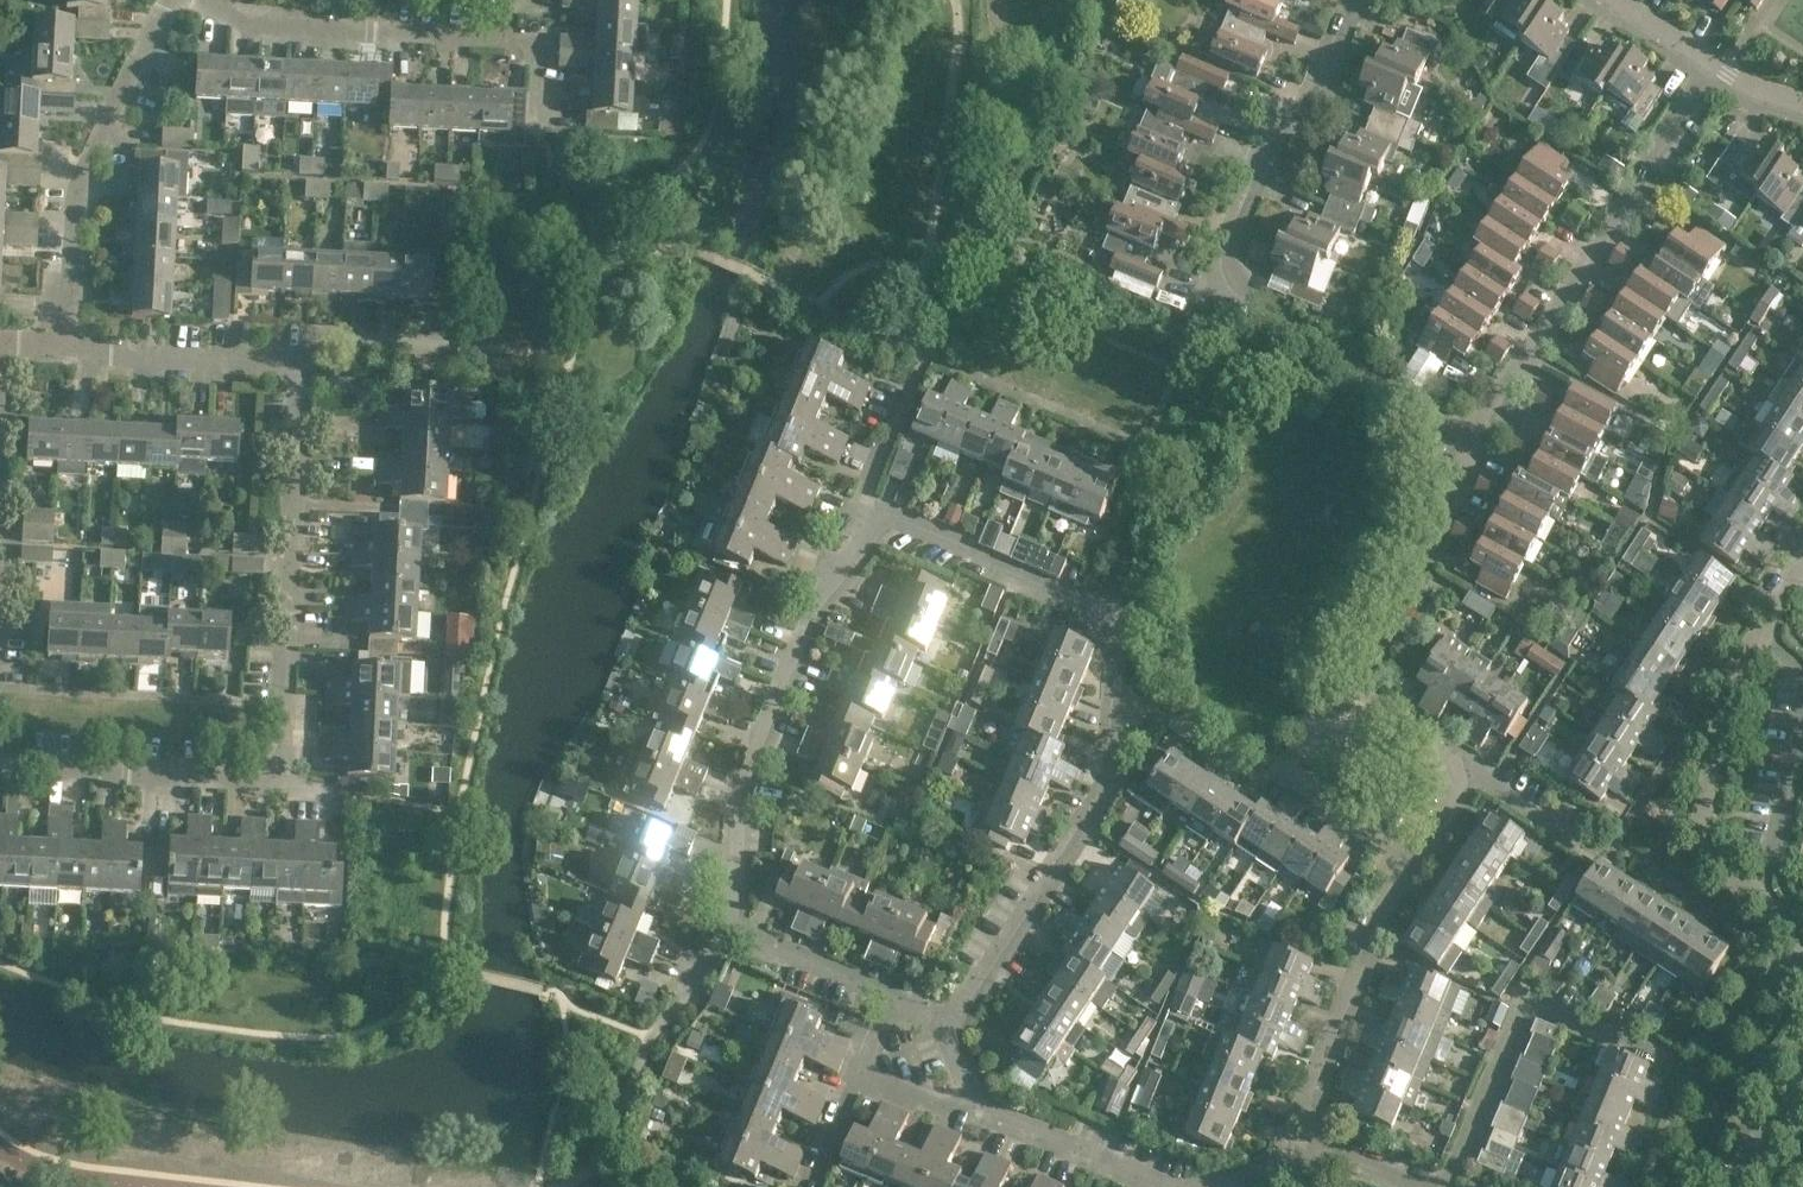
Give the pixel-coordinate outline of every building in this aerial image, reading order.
[(78,9),(78,23),(109,25),(110,0),(66,0),(66,8),(78,9)] [(561,8),(597,10),(596,24),(635,26),(636,0),(561,0),(561,8)] [(1226,7),(1242,14),(1242,12),(1273,25),(1276,18),(1283,1),(1280,0),(1229,0),(1226,7)] [(1545,5),(1549,0),(1489,0),(1480,13),(1493,22),(1490,27),(1517,45),(1520,41),(1524,35),(1525,35),(1545,5)] [(1707,2),(1721,12),(1728,0),(1708,0),(1707,2)] [(1756,9),(1763,0),(1746,0),(1745,1),(1756,9)] [(1524,35),(1520,41),(1541,55),(1527,75),(1548,89),(1578,43),(1566,35),(1568,32),(1558,25),(1564,17),(1545,5),(1525,35),(1524,35)] [(1113,6),(1107,14),(1120,23),(1126,15),(1113,6)] [(1221,33),(1211,58),(1257,76),(1267,52),(1260,49),(1266,33),(1294,44),(1301,29),(1276,18),(1273,25),(1242,12),(1242,14),(1230,9),(1221,33)] [(78,23),(35,21),(33,51),(71,53),(72,38),(108,40),(109,25),(78,23)] [(559,36),(559,52),(633,56),(645,56),(646,27),(635,26),(596,24),(596,38),(559,36)] [(1152,29),(1149,38),(1164,44),(1167,35),(1152,29)] [(1384,48),(1375,69),(1375,70),(1408,85),(1409,84),(1415,87),(1428,55),(1434,58),(1440,43),(1407,29),(1401,42),(1398,41),(1393,52),(1384,48)] [(1559,97),(1574,75),(1603,94),(1607,88),(1606,88),(1626,58),(1625,58),(1607,46),(1601,54),(1591,47),(1589,50),(1578,43),(1548,89),(1559,97)] [(21,96),(74,99),(76,70),(70,70),(71,53),(33,51),(33,52),(23,52),(21,96)] [(559,52),(558,67),(594,69),(593,83),(631,85),(633,56),(559,52)] [(1626,58),(1606,88),(1607,88),(1634,106),(1630,112),(1643,121),(1663,91),(1651,83),(1653,80),(1643,73),(1648,65),(1629,52),(1625,58),(1626,58)] [(210,61),(210,55),(197,55),(195,98),(226,100),(228,62),(210,61)] [(1229,75),(1183,56),(1176,71),(1158,64),(1150,83),(1153,84),(1144,106),(1148,107),(1160,112),(1161,110),(1191,123),(1194,117),(1201,100),(1198,99),(1204,83),(1223,91),(1229,75)] [(228,62),(226,100),(225,114),(255,116),(256,101),(258,58),(245,57),(245,63),(228,62)] [(269,64),(269,58),(258,58),(256,101),(285,103),(287,65),(269,64)] [(305,60),(304,66),(287,65),(285,103),(315,105),(317,61),(305,60)] [(328,67),(329,62),(317,61),(315,105),(344,106),(346,68),(328,67)] [(344,106),(374,108),(375,95),(376,64),(364,64),(363,69),(346,68),(344,106)] [(375,95),(390,96),(388,128),(419,129),(421,91),(403,90),(404,85),(391,84),(392,65),(376,64),(375,95)] [(1369,66),(1360,87),(1369,91),(1365,103),(1375,107),(1370,120),(1415,139),(1421,125),(1411,120),(1423,90),(1415,87),(1409,84),(1408,85),(1375,70),(1375,69),(1369,66)] [(593,83),(592,101),(587,100),(585,129),(616,130),(617,115),(630,116),(631,85),(593,83)] [(1077,83),(1067,107),(1092,117),(1102,93),(1077,83)] [(438,92),(434,92),(421,91),(419,129),(448,131),(450,87),(438,87),(438,92)] [(457,93),(457,88),(450,87),(448,131),(478,132),(480,94),(457,93)] [(480,94),(478,132),(477,144),(478,144),(479,140),(506,141),(506,146),(507,146),(511,145),(514,144),(516,142),(519,141),(521,139),(522,138),(523,138),(526,91),(498,89),(497,95),(480,94)] [(37,126),(38,112),(74,114),(74,99),(21,96),(0,95),(0,124),(37,126)] [(579,136),(578,98),(549,100),(551,137),(579,136)] [(1139,131),(1128,156),(1142,161),(1142,160),(1175,174),(1176,174),(1185,150),(1178,147),(1185,131),(1212,143),(1219,127),(1194,117),(1191,123),(1161,110),(1160,112),(1148,107),(1139,131)] [(1468,113),(1462,126),(1473,131),(1479,118),(1468,113)] [(1339,159),(1338,160),(1371,174),(1372,174),(1378,176),(1388,153),(1394,155),(1397,147),(1410,152),(1415,139),(1370,120),(1364,132),(1361,131),(1356,142),(1347,138),(1339,159)] [(10,156),(9,171),(40,172),(42,144),(36,144),(37,126),(0,124),(0,155),(10,156)] [(161,146),(192,148),(193,132),(162,130),(161,146)] [(1759,190),(1755,196),(1757,197),(1781,161),(1780,160),(1784,154),(1765,141),(1760,150),(1749,143),(1747,146),(1735,138),(1708,179),(1721,187),(1732,172),(1759,190)] [(1567,161),(1540,144),(1517,178),(1556,203),(1570,182),(1559,174),(1567,161)] [(242,160),(258,160),(259,148),(243,148),(242,160)] [(134,151),(133,180),(138,180),(138,197),(176,199),(177,169),(165,168),(165,153),(134,151)] [(1376,211),(1359,204),(1371,174),(1338,160),(1339,159),(1332,156),(1323,177),(1332,181),(1327,192),(1331,194),(1325,207),(1359,221),(1370,226),(1376,211)] [(299,159),(298,175),(310,175),(311,160),(299,159)] [(258,160),(242,160),(242,172),(258,172),(258,160)] [(322,176),(323,160),(311,160),(310,175),(322,176)] [(1142,161),(1122,208),(1134,213),(1133,214),(1164,227),(1161,233),(1186,244),(1192,228),(1172,220),(1179,204),(1189,179),(1176,174),(1175,174),(1142,160),(1142,161)] [(1792,228),(1794,229),(1801,218),(1802,218),(1802,216),(1802,192),(1801,191),(1802,188),(1802,187),(1793,181),(1799,172),(1781,161),(1757,197),(1784,215),(1780,220),(1792,228)] [(400,180),(401,167),(388,166),(387,179),(400,180)] [(433,182),(445,183),(446,167),(434,167),(433,182)] [(446,167),(445,183),(458,184),(458,168),(446,167)] [(3,186),(39,188),(40,172),(9,171),(0,170),(0,200),(3,200),(3,186)] [(1066,172),(1061,184),(1075,190),(1080,179),(1066,172)] [(1503,200),(1541,226),(1556,203),(1517,178),(1503,200)] [(303,198),(315,198),(316,182),(304,182),(303,198)] [(328,183),(316,182),(315,198),(327,199),(328,183)] [(362,201),(374,202),(375,186),(363,185),(362,201)] [(387,187),(375,186),(374,202),(386,203),(387,187)] [(483,186),(477,186),(477,198),(489,198),(489,192),(483,186)] [(174,228),(176,199),(138,197),(137,215),(131,215),(130,226),(174,228)] [(38,216),(2,214),(3,200),(0,200),(0,229),(37,231),(38,216)] [(1489,221),(1527,247),(1541,226),(1503,200),(1489,221)] [(1583,221),(1589,212),(1574,203),(1568,212),(1583,221)] [(1113,233),(1106,250),(1117,254),(1111,269),(1116,271),(1146,284),(1157,288),(1163,273),(1145,265),(1151,249),(1154,250),(1161,233),(1164,227),(1133,214),(1134,213),(1122,208),(1118,207),(1108,231),(1113,233)] [(1341,229),(1353,234),(1359,221),(1325,207),(1320,219),(1310,215),(1305,226),(1296,222),(1287,242),(1287,244),(1321,258),(1328,260),(1341,229)] [(1568,212),(1562,221),(1577,230),(1583,221),(1568,212)] [(1786,237),(1802,248),(1802,247),(1802,216),(1802,218),(1801,218),(1794,229),(1792,228),(1786,237)] [(238,218),(221,218),(220,231),(238,232),(238,218)] [(1489,221),(1475,243),(1482,248),(1513,268),(1514,267),(1527,247),(1489,221)] [(1408,223),(1403,235),(1415,239),(1420,228),(1408,223)] [(172,258),(174,228),(130,226),(130,239),(135,239),(135,256),(172,258)] [(1702,280),(1725,246),(1698,228),(1690,240),(1678,232),(1663,255),(1702,280)] [(0,245),(36,247),(37,231),(0,229),(0,251),(0,245)] [(220,245),(237,245),(238,232),(220,231),(220,245)] [(1327,296),(1308,288),(1321,258),(1287,244),(1287,242),(1281,240),(1272,261),(1281,265),(1276,276),(1293,283),(1287,297),(1321,311),(1327,296)] [(1764,242),(1758,251),(1771,260),(1777,251),(1764,242)] [(342,257),(340,295),(358,296),(357,302),(369,302),(372,259),(372,245),(343,244),(342,257)] [(1630,263),(1635,254),(1621,244),(1615,253),(1630,263)] [(1554,264),(1560,255),(1545,246),(1539,255),(1554,264)] [(1507,294),(1522,272),(1514,267),(1513,268),(1482,248),(1469,269),(1507,294)] [(281,292),(283,254),(252,253),(252,265),(236,264),(235,296),(263,297),(263,291),(281,292)] [(1615,253),(1609,262),(1624,272),(1630,263),(1615,253)] [(283,254),(281,292),(299,293),(298,299),(310,299),(312,256),(283,254)] [(1539,255),(1533,264),(1548,273),(1554,264),(1539,255)] [(1650,276),(1649,277),(1680,297),(1688,302),(1692,305),(1700,310),(1714,288),(1702,280),(1663,255),(1650,276)] [(171,287),(172,258),(135,256),(134,274),(128,274),(127,285),(171,287)] [(312,256),(310,299),(322,300),(322,294),(340,295),(342,257),(312,256)] [(372,259),(369,302),(381,303),(382,297),(399,298),(401,260),(372,259)] [(401,260),(399,298),(417,299),(416,305),(445,306),(446,275),(431,274),(432,262),(401,260)] [(1782,260),(1776,269),(1786,275),(1791,266),(1782,260)] [(1455,290),(1493,316),(1507,294),(1469,269),(1455,290)] [(1641,270),(1627,292),(1663,316),(1666,318),(1678,326),(1692,305),(1688,302),(1680,297),(1649,277),(1650,276),(1641,270)] [(1533,291),(1554,297),(1560,277),(1538,271),(1533,291)] [(230,279),(214,278),(213,290),(229,290),(230,279)] [(131,316),(169,318),(171,287),(127,285),(127,298),(132,298),(131,316)] [(1601,306),(1607,297),(1593,287),(1586,296),(1601,306)] [(1772,288),(1761,304),(1770,310),(1780,294),(1772,288)] [(213,290),(212,321),(228,322),(229,290),(213,290)] [(1440,312),(1479,338),(1493,316),(1455,290),(1440,312)] [(1613,314),(1652,339),(1666,318),(1627,292),(1613,314)] [(1534,312),(1540,303),(1525,293),(1519,302),(1534,312)] [(1586,296),(1580,305),(1595,315),(1601,306),(1586,296)] [(1513,311),(1528,321),(1534,312),(1519,302),(1513,311)] [(1761,304),(1751,319),(1759,325),(1770,310),(1761,304)] [(1453,352),(1464,359),(1479,338),(1440,312),(1436,319),(1423,310),(1409,331),(1422,340),(1418,346),(1445,364),(1453,352)] [(1598,336),(1637,361),(1652,339),(1613,314),(1598,336)] [(1572,334),(1561,352),(1577,362),(1588,344),(1572,334)] [(1748,334),(1739,348),(1747,353),(1756,339),(1748,334)] [(1506,355),(1512,346),(1497,336),(1491,345),(1506,355)] [(1615,395),(1637,361),(1598,336),(1584,357),(1596,365),(1588,377),(1615,395)] [(865,399),(871,385),(839,371),(844,357),(812,344),(808,354),(801,352),(794,369),(865,399)] [(1491,345),(1485,354),(1500,364),(1506,355),(1491,345)] [(1736,371),(1747,353),(1739,348),(1727,366),(1736,371)] [(1798,357),(1785,378),(1802,391),(1802,360),(1798,357)] [(822,412),(828,398),(860,411),(865,399),(794,369),(787,385),(794,387),(789,398),(822,412)] [(1711,391),(1718,396),(1728,381),(1721,376),(1711,391)] [(1771,400),(1780,406),(1802,422),(1802,391),(1785,378),(1771,400)] [(929,394),(913,433),(938,443),(962,385),(951,381),(943,400),(929,394)] [(964,409),(972,389),(962,385),(938,443),(961,453),(978,414),(964,409)] [(1551,403),(1556,393),(1541,385),(1536,394),(1551,403)] [(1576,386),(1564,409),(1605,431),(1617,407),(1576,386)] [(378,417),(449,421),(451,393),(405,391),(404,407),(378,406),(378,417)] [(1718,396),(1711,391),(1701,406),(1708,411),(1718,396)] [(1536,394),(1531,404),(1546,412),(1551,403),(1536,394)] [(843,451),(849,437),(817,424),(822,412),(789,398),(786,407),(779,404),(772,422),(843,451)] [(999,400),(991,420),(978,414),(961,453),(985,463),(1009,405),(999,400)] [(1008,472),(1010,473),(1022,443),(1024,444),(1028,435),(1012,428),(1020,409),(1009,405),(985,463),(1008,472)] [(1802,446),(1802,422),(1780,406),(1765,428),(1799,451),(1802,446)] [(1605,431),(1564,409),(1552,431),(1593,453),(1605,431)] [(177,470),(175,469),(175,474),(205,476),(205,462),(208,418),(195,417),(195,423),(176,422),(176,431),(179,432),(177,470)] [(378,417),(377,429),(403,431),(402,445),(448,448),(449,421),(378,417)] [(59,425),(41,425),(42,419),(29,418),(26,462),(57,463),(59,425)] [(205,462),(236,463),(238,425),(219,424),(220,419),(208,418),(205,462)] [(1696,419),(1689,431),(1697,436),(1704,435),(1709,426),(1696,419)] [(89,421),(77,421),(76,426),(59,425),(57,463),(87,465),(89,421)] [(118,429),(101,428),(101,422),(89,421),(87,465),(116,466),(118,429)] [(1755,421),(1740,445),(1757,457),(1759,455),(1786,471),(1799,451),(1765,428),(1755,421)] [(765,437),(762,446),(768,449),(768,451),(794,461),(793,462),(800,464),(806,450),(838,464),(843,451),(772,422),(765,437)] [(148,424),(136,424),(136,429),(118,429),(116,466),(146,468),(148,424)] [(175,469),(177,470),(179,432),(176,431),(160,431),(160,425),(148,424),(146,468),(175,469)] [(1527,449),(1532,439),(1516,430),(1511,440),(1527,449)] [(483,451),(482,431),(455,432),(455,452),(483,451)] [(1608,461),(1593,453),(1552,431),(1540,454),(1581,476),(1596,484),(1608,461)] [(1005,481),(1000,495),(1023,505),(1029,491),(1030,492),(1050,444),(1028,435),(1024,444),(1022,443),(1010,473),(1008,472),(1004,481),(1005,481)] [(1688,439),(1680,451),(1698,463),(1705,451),(1688,439)] [(1511,440),(1506,450),(1522,458),(1527,449),(1511,440)] [(1053,501),(1073,454),(1050,444),(1030,492),(1053,501)] [(402,445),(401,461),(376,460),(375,472),(446,475),(448,448),(402,445)] [(815,501),(820,487),(788,474),(793,462),(794,461),(768,451),(768,449),(762,446),(757,457),(751,454),(744,471),(815,501)] [(1073,454),(1053,501),(1049,511),(1073,521),(1096,464),(1073,454)] [(1569,499),(1581,476),(1540,454),(1528,476),(1528,477),(1569,499)] [(1786,471),(1759,455),(1757,457),(1744,476),(1797,511),(1802,502),(1785,491),(1794,478),(1785,472),(1786,471)] [(1101,521),(1121,474),(1096,464),(1073,521),(1086,526),(1090,517),(1101,521)] [(1735,470),(1721,491),(1730,498),(1765,521),(1772,509),(1790,521),(1797,511),(1744,476),(1735,470)] [(737,487),(733,497),(739,500),(772,513),(777,500),(810,514),(815,501),(744,471),(737,487)] [(1495,489),(1500,479),(1484,471),(1479,480),(1495,489)] [(375,472),(375,483),(400,485),(399,515),(427,517),(428,503),(445,504),(446,475),(375,472)] [(1520,472),(1508,496),(1549,517),(1557,522),(1569,499),(1528,477),(1528,476),(1520,472)] [(1479,480),(1474,490),(1490,498),(1495,489),(1479,480)] [(1495,519),(1537,540),(1549,517),(1508,496),(1495,519)] [(729,507),(722,524),(793,554),(799,540),(766,527),(772,513),(739,500),(733,497),(729,507)] [(1757,533),(1765,521),(1730,498),(1716,520),(1768,554),(1774,545),(1757,533)] [(1663,502),(1659,516),(1673,520),(1677,506),(1663,502)] [(1624,509),(1616,524),(1631,532),(1639,517),(1624,509)] [(54,528),(54,512),(23,510),(23,526),(54,528)] [(399,515),(398,530),(374,528),(373,545),(348,543),(347,555),(418,559),(420,531),(426,532),(427,517),(399,515)] [(964,515),(960,525),(974,531),(979,521),(964,515)] [(1476,525),(1460,516),(1455,526),(1471,534),(1476,525)] [(709,519),(698,546),(717,553),(714,562),(746,576),(750,567),(755,553),(788,566),(793,554),(722,524),(709,519)] [(1484,541),(1525,563),(1537,540),(1495,519),(1484,541)] [(1762,564),(1768,554),(1716,520),(1701,542),(1735,565),(1744,552),(1762,564)] [(163,539),(175,540),(176,524),(164,524),(163,539)] [(175,540),(187,541),(188,525),(176,524),(175,540)] [(23,526),(22,541),(53,543),(54,528),(23,526)] [(1450,536),(1466,544),(1471,534),(1455,526),(1450,536)] [(1643,528),(1633,544),(1641,550),(1652,534),(1643,528)] [(113,530),(101,530),(100,545),(112,546),(113,530)] [(112,546),(124,547),(125,531),(113,530),(112,546)] [(1000,533),(993,551),(1003,555),(1010,537),(1000,533)] [(263,554),(264,538),(233,536),(232,552),(263,554)] [(1010,537),(1003,555),(1012,559),(1019,541),(1010,537)] [(175,540),(163,539),(162,555),(174,555),(175,540)] [(175,540),(174,555),(186,556),(187,541),(175,540)] [(1505,599),(1525,563),(1484,541),(1471,564),(1484,571),(1477,584),(1505,599)] [(1633,544),(1622,560),(1631,566),(1641,550),(1633,544)] [(21,563),(52,565),(52,549),(21,547),(21,563)] [(112,552),(100,552),(99,567),(111,568),(112,552)] [(111,568),(123,568),(124,553),(112,552),(111,568)] [(1040,570),(1050,574),(1057,557),(1048,553),(1040,570)] [(347,555),(346,567),(372,568),(371,583),(417,585),(418,559),(347,555)] [(1059,578),(1067,561),(1057,557),(1050,574),(1059,578)] [(1721,602),(1735,581),(1701,558),(1686,579),(1721,602)] [(231,574),(252,576),(262,576),(263,560),(232,559),(231,574)] [(1613,592),(1623,577),(1615,571),(1605,587),(1613,592)] [(750,632),(757,617),(733,608),(743,584),(713,572),(708,583),(701,581),(690,608),(750,632)] [(906,596),(882,587),(876,601),(936,626),(947,600),(941,597),(946,585),(916,573),(906,596)] [(1707,624),(1721,602),(1686,579),(1680,575),(1665,597),(1672,601),(1707,624)] [(371,583),(370,599),(345,597),(344,609),(415,613),(417,585),(371,583)] [(1605,587),(1594,602),(1603,607),(1613,592),(1605,587)] [(1471,592),(1463,604),(1489,620),(1497,608),(1471,592)] [(920,648),(926,651),(936,626),(876,601),(871,614),(888,621),(878,643),(878,644),(915,659),(920,648)] [(1693,645),(1707,624),(1672,601),(1658,622),(1693,645)] [(77,663),(80,605),(50,603),(47,656),(66,657),(65,662),(77,663)] [(109,621),(110,607),(80,605),(77,663),(89,664),(90,658),(107,659),(109,621)] [(719,660),(729,638),(745,645),(750,632),(690,608),(680,632),(687,634),(681,648),(718,664),(719,660)] [(344,609),(344,621),(369,622),(368,652),(396,654),(397,640),(414,641),(415,613),(344,609)] [(1589,617),(1581,611),(1571,627),(1579,632),(1589,617)] [(1496,613),(1491,622),(1497,626),(1504,625),(1507,621),(1496,613)] [(167,624),(170,624),(168,653),(184,653),(184,659),(196,660),(198,616),(167,614),(167,624)] [(196,660),(208,660),(208,655),(227,656),(229,618),(198,616),(196,660)] [(1011,623),(1001,619),(994,636),(1004,640),(1011,623)] [(107,659),(125,660),(124,665),(136,666),(139,622),(109,621),(107,659)] [(136,666),(148,667),(149,661),(167,662),(168,653),(170,624),(167,624),(139,622),(136,666)] [(1678,667),(1693,645),(1658,622),(1643,644),(1678,667)] [(1560,642),(1569,648),(1579,632),(1571,627),(1560,642)] [(1046,658),(1085,674),(1096,648),(1057,632),(1046,658)] [(855,634),(849,648),(866,654),(857,677),(856,678),(893,693),(898,682),(904,684),(915,659),(878,644),(878,643),(855,634)] [(1440,645),(1418,680),(1431,689),(1420,706),(1429,713),(1463,661),(1463,660),(1469,650),(1447,635),(1440,645)] [(987,653),(997,657),(1004,640),(994,636),(987,653)] [(1535,644),(1527,656),(1537,663),(1544,651),(1535,644)] [(1637,654),(1629,665),(1664,688),(1678,667),(1643,644),(1637,654)] [(710,700),(720,677),(737,684),(742,670),(719,660),(718,664),(681,648),(672,671),(670,670),(665,673),(664,678),(666,682),(674,685),(710,700)] [(326,681),(326,692),(397,696),(408,697),(410,660),(396,660),(396,654),(368,652),(367,667),(353,666),(352,683),(326,681)] [(1462,709),(1485,675),(1492,664),(1472,652),(1466,662),(1463,661),(1429,713),(1439,719),(1450,701),(1462,709)] [(1036,682),(1075,698),(1085,674),(1046,658),(1036,682)] [(1622,693),(1623,692),(1650,709),(1664,688),(1622,661),(1614,672),(1621,677),(1614,688),(1622,693)] [(983,688),(991,671),(981,666),(974,684),(983,688)] [(828,681),(851,691),(841,715),(871,728),(876,715),(883,718),(893,693),(856,678),(857,677),(833,668),(828,681)] [(955,668),(953,674),(965,679),(967,673),(955,668)] [(444,673),(443,699),(458,700),(459,674),(444,673)] [(1462,734),(1472,741),(1506,688),(1485,675),(1462,709),(1474,717),(1462,734)] [(1065,721),(1075,698),(1036,682),(1027,705),(1065,721)] [(976,705),(983,688),(974,684),(967,701),(976,705)] [(674,685),(663,710),(657,712),(653,720),(665,724),(695,737),(705,713),(728,723),(734,709),(710,700),(674,685)] [(1650,709),(1623,692),(1622,693),(1614,688),(1611,686),(1597,707),(1608,714),(1661,749),(1667,739),(1650,727),(1658,714),(1650,709)] [(1493,729),(1506,738),(1529,703),(1506,688),(1472,741),(1481,747),(1493,729)] [(326,692),(325,705),(351,706),(350,721),(395,723),(397,696),(326,692)] [(1555,694),(1549,703),(1556,708),(1562,699),(1555,694)] [(622,697),(619,705),(625,707),(629,709),(633,701),(622,697)] [(612,702),(609,708),(622,714),(625,707),(619,705),(612,702)] [(1056,745),(1056,743),(1065,721),(1027,705),(1017,728),(1015,727),(1015,728),(1056,745)] [(1608,714),(1594,735),(1629,758),(1637,746),(1655,758),(1661,749),(1608,714)] [(832,737),(809,727),(802,743),(862,768),(873,740),(867,738),(871,728),(841,715),(832,737)] [(350,721),(349,737),(323,735),(323,746),(394,750),(395,723),(350,721)] [(635,748),(632,754),(643,759),(703,784),(709,769),(686,759),(695,737),(665,724),(658,722),(654,732),(648,734),(642,737),(638,742),(635,748)] [(965,722),(960,733),(974,738),(978,727),(965,722)] [(1533,758),(1548,735),(1533,726),(1519,748),(1533,758)] [(1056,743),(1056,745),(1015,728),(1005,752),(1016,757),(1074,781),(1079,769),(1059,761),(1065,747),(1056,743)] [(1594,735),(1580,757),(1632,791),(1639,782),(1621,770),(1629,758),(1594,735)] [(846,789),(852,791),(862,768),(802,743),(797,754),(821,764),(811,788),(841,800),(846,789)] [(323,746),(322,759),(347,760),(347,777),(392,779),(394,750),(323,746)] [(1192,767),(1171,753),(1163,765),(1151,758),(1128,792),(1162,815),(1170,803),(1169,802),(1192,767)] [(632,754),(622,779),(630,782),(625,794),(635,798),(665,810),(674,786),(698,796),(703,784),(643,759),(632,754)] [(1074,781),(1016,757),(1006,781),(1045,797),(1051,782),(1070,790),(1074,781)] [(1632,791),(1580,757),(1565,779),(1600,802),(1609,789),(1626,801),(1632,791)] [(430,765),(430,780),(447,780),(447,765),(430,765)] [(1191,816),(1214,781),(1192,767),(1169,802),(1170,803),(1191,816)] [(912,772),(907,782),(921,788),(926,778),(912,772)] [(996,804),(1054,828),(1059,817),(1040,809),(1045,797),(1006,781),(996,804)] [(1235,796),(1214,781),(1191,816),(1212,831),(1235,796)] [(1256,810),(1258,811),(1235,846),(1257,860),(1297,800),(1286,793),(1275,810),(1262,802),(1256,810)] [(1235,846),(1258,811),(1256,810),(1235,796),(1212,831),(1235,846)] [(971,834),(1006,849),(1010,838),(1025,844),(1031,830),(1050,838),(1054,828),(996,804),(985,799),(971,834)] [(1284,866),(1307,831),(1294,823),(1305,805),(1297,800),(1257,860),(1278,874),(1284,866)] [(59,819),(59,810),(48,810),(48,818),(59,819)] [(1475,836),(1510,859),(1524,837),(1490,814),(1475,836)] [(31,843),(16,842),(17,817),(5,816),(2,887),(29,889),(31,843)] [(153,878),(167,879),(166,899),(194,900),(199,817),(187,816),(186,842),(169,841),(169,850),(154,850),(153,878)] [(199,817),(194,900),(221,901),(221,889),(224,844),(209,843),(210,817),(199,817)] [(623,844),(630,846),(624,859),(661,874),(662,872),(671,850),(688,857),(694,842),(634,817),(623,844)] [(48,818),(46,844),(31,843),(29,889),(56,890),(59,819),(48,818)] [(898,818),(894,828),(908,834),(912,824),(898,818)] [(85,846),(70,845),(71,819),(59,819),(56,890),(83,892),(85,846)] [(253,820),(241,819),(240,845),(224,844),(221,889),(249,891),(253,820)] [(278,847),(263,846),(264,820),(253,820),(249,891),(276,892),(278,847)] [(113,822),(102,821),(100,847),(85,846),(83,892),(110,893),(113,822)] [(1318,839),(1307,831),(1284,866),(1305,880),(1340,828),(1329,821),(1318,839)] [(154,850),(124,848),(125,822),(113,822),(110,893),(138,895),(139,878),(153,878),(154,850)] [(275,904),(302,906),(303,894),(307,822),(295,822),(294,847),(278,847),(276,892),(275,904)] [(303,894),(302,906),(340,908),(342,865),(333,864),(333,850),(317,849),(318,823),(307,822),(303,894)] [(1350,860),(1337,851),(1348,834),(1340,828),(1305,880),(1337,901),(1352,879),(1342,872),(1350,860)] [(960,836),(956,844),(970,849),(973,842),(960,836)] [(1461,857),(1496,880),(1510,859),(1475,836),(1461,857)] [(1141,847),(1126,837),(1120,846),(1136,856),(1141,847)] [(980,846),(975,856),(985,860),(989,850),(980,846)] [(1136,856),(1151,866),(1157,857),(1141,847),(1136,856)] [(609,853),(607,858),(615,862),(617,856),(609,853)] [(1461,857),(1446,879),(1481,903),(1490,909),(1505,887),(1496,880),(1461,857)] [(624,859),(614,883),(610,895),(646,910),(656,886),(680,896),(685,882),(662,872),(661,874),(624,859)] [(1600,913),(1623,878),(1599,862),(1571,905),(1595,921),(1600,913)] [(830,876),(804,865),(801,871),(790,867),(777,897),(801,906),(791,930),(804,935),(830,876)] [(1168,865),(1162,874),(1178,884),(1184,875),(1168,865)] [(1094,867),(1087,877),(1139,912),(1155,889),(1120,866),(1112,879),(1094,867)] [(869,886),(832,871),(830,876),(804,935),(818,941),(828,918),(852,928),(864,897),(869,886)] [(1193,894),(1199,885),(1184,875),(1178,884),(1193,894)] [(1577,881),(1568,876),(1558,891),(1567,897),(1577,881)] [(1087,877),(1082,886),(1099,898),(1091,910),(1125,934),(1135,940),(1150,919),(1139,912),(1087,877)] [(1644,892),(1623,878),(1600,913),(1621,927),(1644,892)] [(1490,909),(1481,903),(1446,879),(1433,900),(1467,923),(1477,930),(1490,909)] [(1548,906),(1557,912),(1567,897),(1558,891),(1548,906)] [(1223,892),(1217,903),(1216,904),(1225,908),(1232,897),(1223,892)] [(1644,892),(1621,927),(1615,936),(1636,950),(1665,906),(1644,892)] [(661,941),(637,932),(646,910),(610,895),(595,931),(655,956),(661,941)] [(852,928),(874,937),(864,960),(877,966),(902,906),(877,895),(874,902),(864,897),(852,928)] [(1236,913),(1250,918),(1256,908),(1245,900),(1236,913)] [(1418,922),(1453,945),(1467,923),(1433,900),(1418,922)] [(877,966),(891,971),(901,948),(925,958),(937,928),(925,923),(928,916),(902,906),(877,966)] [(1636,950),(1657,964),(1687,920),(1665,906),(1636,950)] [(1066,910),(1059,920),(1111,955),(1125,934),(1091,910),(1083,922),(1066,910)] [(1257,926),(1269,934),(1277,922),(1265,914),(1257,926)] [(1538,941),(1548,925),(1539,919),(1529,935),(1538,941)] [(1071,958),(1097,976),(1098,974),(1111,955),(1059,920),(1053,929),(1071,941),(1062,954),(1070,959),(1071,958)] [(1687,920),(1657,964),(1679,978),(1708,934),(1687,920)] [(1462,951),(1453,945),(1418,922),(1403,945),(1447,974),(1462,951)] [(1180,925),(1176,932),(1188,939),(1195,927),(1188,923),(1180,925)] [(21,925),(21,939),(31,939),(31,925),(21,925)] [(236,931),(236,936),(245,936),(245,927),(241,927),(236,931)] [(1556,927),(1539,953),(1553,963),(1570,936),(1556,927)] [(595,931),(579,967),(600,976),(597,985),(610,990),(614,981),(616,982),(626,959),(649,969),(655,956),(595,931)] [(1215,932),(1203,933),(1203,944),(1215,944),(1215,932)] [(1708,934),(1679,978),(1701,993),(1730,949),(1708,934)] [(1529,935),(1519,950),(1528,956),(1538,941),(1529,935)] [(1307,976),(1313,962),(1265,942),(1254,967),(1322,995),(1327,985),(1307,976)] [(1188,961),(1200,966),(1207,950),(1195,946),(1188,961)] [(1170,954),(1167,959),(1178,966),(1184,956),(1178,952),(1170,954)] [(1062,954),(1048,975),(1056,981),(1090,1004),(1091,1002),(1102,1010),(1117,988),(1106,981),(1106,980),(1098,974),(1097,976),(1071,958),(1070,959),(1062,954)] [(1580,959),(1573,970),(1584,977),(1592,966),(1580,959)] [(1521,967),(1512,961),(1502,977),(1510,982),(1521,967)] [(1322,995),(1254,967),(1244,991),(1293,1011),(1299,997),(1318,1005),(1322,995)] [(1548,989),(1558,973),(1550,967),(1539,983),(1548,989)] [(1451,1013),(1461,988),(1413,968),(1407,982),(1388,974),(1383,985),(1451,1013)] [(1176,978),(1161,969),(1153,982),(1167,992),(1176,978)] [(1557,994),(1567,979),(1558,973),(1548,989),(1557,994)] [(1196,1000),(1204,982),(1183,974),(1175,992),(1196,1000)] [(1510,982),(1502,977),(1491,992),(1500,998),(1510,982)] [(1090,1004),(1056,981),(1042,1002),(1076,1026),(1090,1004)] [(1144,996),(1158,1005),(1167,992),(1153,982),(1144,996)] [(1451,1013),(1383,985),(1379,995),(1398,1003),(1393,1017),(1441,1036),(1451,1013)] [(1600,985),(1589,1000),(1598,1006),(1608,990),(1600,985)] [(1606,1012),(1617,996),(1608,990),(1598,1006),(1606,1012)] [(1235,1014),(1245,1018),(1303,1042),(1307,1032),(1288,1024),(1293,1011),(1244,991),(1235,1014)] [(1175,992),(1168,1010),(1188,1019),(1196,1000),(1175,992)] [(842,1062),(848,1047),(816,1034),(822,1020),(795,1009),(799,1001),(780,994),(772,1013),(778,1016),(771,1032),(842,1062)] [(720,996),(718,1002),(726,1006),(729,999),(720,996)] [(1027,1024),(1062,1047),(1064,1045),(1076,1026),(1042,1002),(1027,1024)] [(1650,1002),(1639,1018),(1648,1023),(1658,1008),(1650,1002)] [(1500,1027),(1508,1008),(1497,1004),(1489,1023),(1500,1027)] [(1656,1029),(1667,1013),(1658,1008),(1648,1023),(1656,1029)] [(1441,1036),(1393,1017),(1387,1030),(1368,1022),(1363,1032),(1431,1060),(1441,1036)] [(1149,1018),(1139,1034),(1147,1039),(1157,1024),(1149,1018)] [(1557,1044),(1563,1030),(1536,1019),(1530,1033),(1557,1044)] [(1235,1041),(1235,1042),(1265,1054),(1264,1056),(1273,1059),(1279,1045),(1298,1053),(1302,1044),(1244,1020),(1235,1041)] [(1172,1028),(1162,1023),(1155,1041),(1165,1045),(1172,1028)] [(1064,1045),(1062,1047),(1027,1024),(1014,1045),(1025,1052),(1017,1064),(1040,1080),(1055,1057),(1067,1065),(1075,1052),(1064,1045)] [(799,1075),(805,1060),(838,1074),(842,1062),(771,1032),(765,1047),(771,1050),(767,1062),(799,1075)] [(1421,1084),(1431,1060),(1363,1032),(1359,1043),(1379,1051),(1373,1064),(1421,1084)] [(1265,1054),(1235,1042),(1235,1041),(1226,1037),(1226,1038),(1213,1033),(1202,1060),(1215,1065),(1253,1081),(1264,1056),(1265,1054)] [(1475,1046),(1476,1036),(1453,1033),(1452,1043),(1475,1046)] [(1139,1034),(1129,1049),(1137,1054),(1147,1039),(1139,1034)] [(1148,1058),(1158,1062),(1165,1045),(1155,1041),(1148,1058)] [(1610,1050),(1600,1075),(1658,1099),(1662,1088),(1643,1080),(1649,1066),(1610,1050)] [(1447,1079),(1452,1068),(1469,1075),(1474,1065),(1445,1052),(1435,1074),(1447,1079)] [(702,1068),(729,1075),(732,1061),(706,1054),(702,1068)] [(1516,1068),(1543,1079),(1548,1066),(1521,1055),(1516,1068)] [(1118,1081),(1125,1071),(1108,1060),(1101,1070),(1118,1081)] [(821,1115),(827,1100),(794,1087),(799,1075),(767,1062),(763,1070),(757,1067),(749,1085),(821,1115)] [(1411,1108),(1421,1084),(1373,1064),(1368,1077),(1348,1069),(1344,1080),(1402,1104),(1411,1108)] [(1244,1105),(1253,1081),(1215,1065),(1205,1089),(1244,1105)] [(1125,1071),(1118,1081),(1118,1082),(1127,1088),(1137,1072),(1129,1066),(1125,1071)] [(1538,1092),(1543,1079),(1516,1068),(1510,1080),(1538,1092)] [(1155,1092),(1162,1075),(1152,1071),(1145,1088),(1155,1092)] [(1600,1075),(1590,1099),(1629,1115),(1634,1101),(1654,1109),(1658,1099),(1600,1075)] [(1344,1080),(1339,1090),(1359,1098),(1353,1113),(1356,1114),(1352,1123),(1367,1129),(1371,1120),(1391,1129),(1402,1104),(1344,1080)] [(1097,1108),(1118,1116),(1129,1089),(1109,1081),(1097,1108)] [(778,1127),(784,1113),(816,1126),(821,1115),(749,1085),(743,1100),(750,1103),(745,1113),(778,1127)] [(1138,1085),(1131,1103),(1138,1106),(1148,1110),(1155,1092),(1145,1088),(1138,1085)] [(1244,1105),(1205,1089),(1195,1112),(1234,1128),(1244,1105)] [(1629,1115),(1590,1099),(1580,1122),(1638,1147),(1643,1136),(1623,1128),(1629,1115)] [(1501,1102),(1496,1115),(1523,1126),(1534,1131),(1539,1120),(1528,1116),(1529,1113),(1501,1102)] [(883,1103),(870,1135),(856,1130),(840,1169),(866,1180),(896,1108),(883,1103)] [(896,1146),(909,1114),(896,1108),(866,1180),(884,1186),(886,1180),(897,1185),(911,1152),(896,1146)] [(1225,1151),(1234,1128),(1195,1112),(1186,1135),(1225,1151)] [(799,1167),(805,1153),(773,1139),(778,1127),(745,1113),(741,1123),(735,1120),(728,1137),(799,1167)] [(1518,1139),(1523,1126),(1496,1115),(1491,1128),(1518,1139)] [(1580,1122),(1570,1146),(1609,1163),(1615,1148),(1634,1157),(1638,1147),(1580,1122)] [(923,1157),(911,1152),(897,1185),(903,1186),(926,1186),(950,1131),(936,1125),(923,1157)] [(962,1136),(950,1131),(926,1186),(957,1186),(960,1180),(960,1181),(963,1174),(949,1168),(962,1136)] [(1179,1136),(1177,1142),(1187,1146),(1190,1140),(1179,1136)] [(728,1137),(721,1153),(728,1156),(723,1166),(756,1179),(762,1166),(794,1179),(799,1167),(728,1137)] [(1542,1173),(1551,1153),(1529,1143),(1520,1163),(1542,1173)] [(1561,1170),(1601,1186),(1621,1186),(1623,1183),(1604,1175),(1609,1163),(1570,1146),(1561,1170)] [(1482,1150),(1476,1163),(1503,1175),(1509,1161),(1482,1150)] [(986,1153),(973,1186),(960,1181),(960,1180),(957,1186),(988,1186),(999,1159),(986,1153)] [(1012,1164),(999,1159),(988,1186),(1003,1186),(1012,1164)] [(1561,1170),(1554,1186),(1601,1186),(1561,1170)] [(1052,1181),(1039,1175),(1034,1186),(1050,1186),(1052,1181)]
